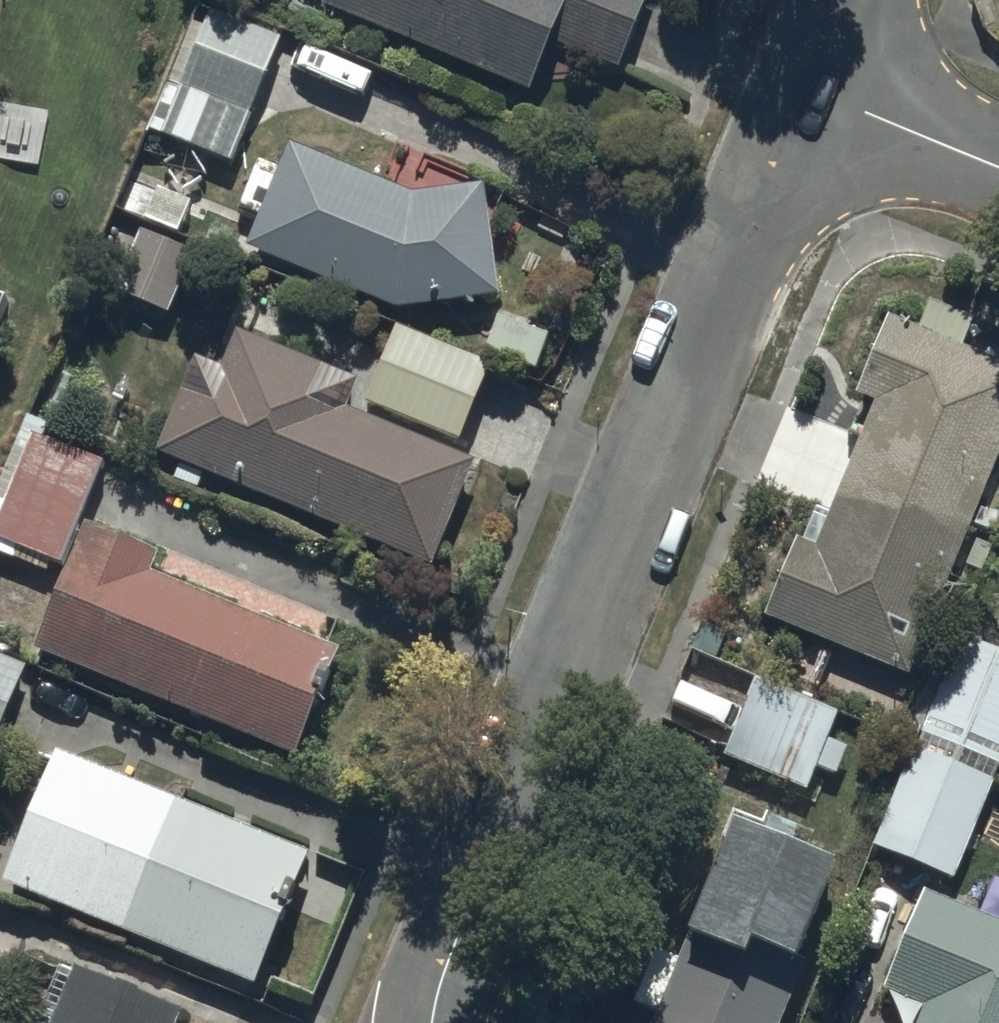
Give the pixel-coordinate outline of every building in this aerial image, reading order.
[(319,5),(536,90),(555,42),(619,67),(645,0),(321,0),(319,5)] [(174,84),(167,81),(149,125),(229,158),(280,31),(207,2),(174,84)] [(481,177),(415,186),(289,141),(249,245),(400,301),(499,286),(481,177)] [(129,274),(123,287),(168,307),(195,248),(126,217),(105,263),(129,274)] [(9,292),(0,288),(0,313),(9,292)] [(764,607),(904,663),(998,428),(998,362),(886,316),(856,390),(874,397),(816,540),(795,531),(764,607)] [(436,566),(481,454),(342,398),(354,377),(234,329),(221,362),(192,350),(151,451),(436,566)] [(33,645),(298,749),(340,643),(148,568),(154,549),(82,521),(33,645)] [(916,727),(998,761),(994,771),(998,773),(998,645),(958,628),(916,727)] [(20,657),(0,647),(0,699),(20,657)] [(840,702),(753,670),(722,755),(805,786),(813,762),(836,770),(846,742),(828,735),(840,702)] [(956,873),(991,773),(909,741),(894,785),(877,780),(865,813),(874,816),(866,842),(956,873)] [(1,874),(253,973),(307,846),(51,747),(1,874)] [(733,806),(647,1022),(649,1022),(776,1022),(805,954),(789,948),(832,849),(733,806)] [(884,986),(923,998),(913,1022),(998,1022),(998,916),(925,885),(884,986)] [(179,1002),(71,962),(49,1022),(171,1022),(179,1002)]
